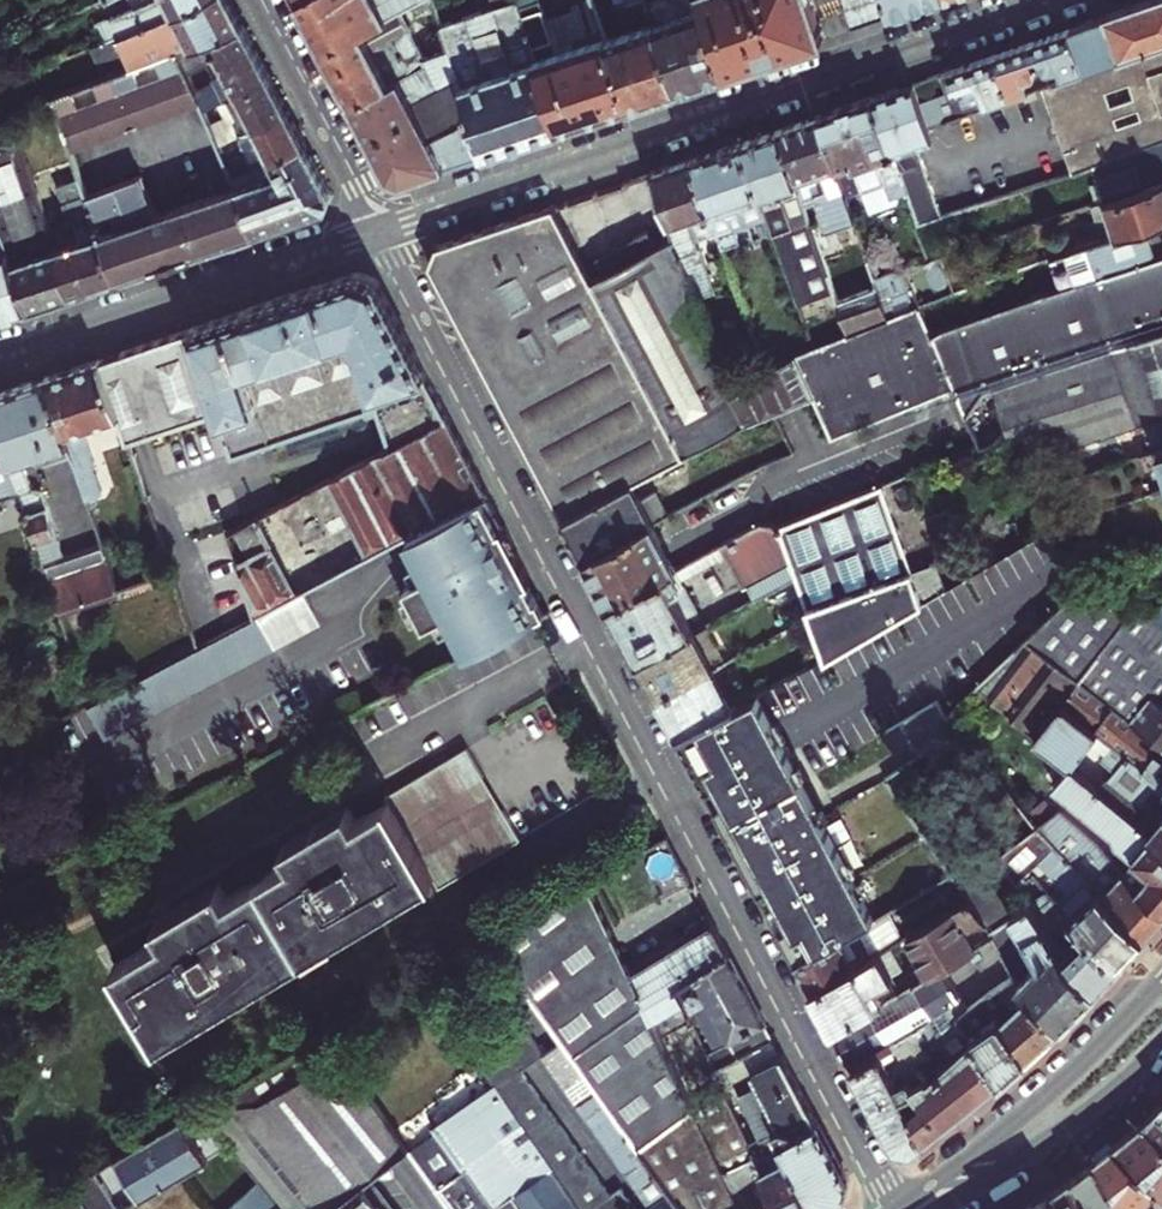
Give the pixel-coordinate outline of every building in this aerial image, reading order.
[(104,41),(175,11),(197,0),(112,0),(118,11),(95,21),(104,41)] [(198,42),(242,25),(229,0),(197,0),(175,11),(104,41),(103,41),(110,57),(151,42),(157,58),(176,50),(198,42)] [(297,3),(306,19),(336,0),(302,0),(297,3)] [(402,13),(423,0),(336,0),(306,19),(326,58),(402,13)] [(412,34),(438,18),(432,0),(423,0),(402,13),(412,34)] [(516,0),(491,0),(493,6),(440,25),(448,47),(484,153),(559,128),(516,0)] [(605,38),(592,0),(585,0),(564,7),(566,14),(546,21),(539,0),(516,0),(559,128),(628,104),(605,38)] [(653,22),(646,0),(625,0),(626,2),(613,6),(622,32),(605,38),(628,104),(646,98),(676,88),(653,22)] [(704,5),(726,71),(823,38),(816,16),(811,0),(702,0),(704,5)] [(843,8),(850,28),(934,0),(841,0),(843,8)] [(1161,44),(1161,0),(1150,0),(1069,28),(1083,71),(1161,44)] [(726,71),(704,5),(653,22),(676,88),(726,71)] [(412,34),(402,13),(326,58),(388,176),(402,182),(484,153),(448,47),(426,61),(412,34)] [(198,99),(202,109),(270,78),(242,25),(198,42),(216,82),(195,92),(198,99)] [(1083,71),(1069,28),(1029,41),(1039,69),(1045,85),(1083,71)] [(1033,71),(1039,69),(1029,41),(993,54),(1007,97),(1028,90),(1024,79),(1031,76),(1033,71)] [(1161,140),(1161,44),(1083,71),(1045,85),(1042,86),(1072,171),(1090,165),(1161,140)] [(71,147),(198,99),(195,92),(176,50),(157,58),(54,96),(71,147)] [(1007,97),(993,54),(912,82),(926,126),(936,123),(924,88),(945,81),(949,93),(956,92),(963,113),(1007,97)] [(211,129),(217,143),(287,111),(270,78),(202,109),(207,121),(223,114),(227,122),(211,129)] [(930,138),(926,126),(912,82),(897,87),(916,142),(930,138)] [(897,162),(920,155),(916,142),(897,87),(872,96),(890,152),(893,151),(897,162)] [(906,190),(897,162),(893,151),(890,152),(872,96),(816,115),(835,168),(851,162),(853,168),(854,168),(862,190),(885,182),(890,196),(906,190)] [(244,147),(253,165),(303,143),(287,111),(217,143),(231,174),(238,171),(230,153),(244,147)] [(30,306),(72,292),(56,247),(50,228),(10,113),(6,114),(0,116),(0,220),(30,306)] [(886,317),(874,281),(866,260),(855,263),(848,245),(850,245),(843,224),(853,221),(835,168),(816,115),(777,129),(801,199),(814,194),(827,230),(829,229),(843,268),(828,273),(848,332),(886,317)] [(768,215),(788,272),(823,260),(814,234),(801,199),(777,129),(742,141),(768,215)] [(1090,165),(1102,199),(1161,178),(1161,140),(1090,165)] [(768,215),(742,141),(692,158),(717,230),(732,270),(748,264),(735,227),(727,205),(737,202),(744,223),(768,215)] [(236,185),(256,230),(327,206),(331,195),(303,143),(253,165),(238,171),(231,174),(236,185)] [(920,155),(897,162),(906,190),(910,200),(918,223),(940,216),(934,197),(935,196),(920,155)] [(717,230),(692,158),(652,172),(671,225),(675,235),(699,305),(707,302),(706,296),(716,292),(697,238),(717,230)] [(56,247),(72,292),(116,277),(101,232),(87,192),(77,163),(64,168),(68,181),(57,185),(69,221),(65,222),(71,242),(56,247)] [(87,192),(101,232),(116,277),(256,230),(236,185),(156,213),(142,173),(87,192)] [(1114,233),(1161,218),(1161,178),(1102,199),(1114,233)] [(906,190),(890,196),(885,182),(862,190),(871,214),(910,200),(906,190)] [(727,205),(735,227),(744,223),(737,202),(727,205)] [(553,206),(437,246),(430,265),(563,518),(631,482),(684,453),(593,278),(553,206)] [(1161,254),(1161,218),(1114,233),(1069,248),(1080,280),(1161,254)] [(30,306),(0,220),(0,316),(30,306)] [(50,228),(56,247),(71,242),(65,222),(50,228)] [(593,278),(684,453),(745,421),(811,395),(812,395),(794,354),(726,381),(699,305),(675,235),(658,244),(649,227),(596,255),(605,272),(593,278)] [(823,260),(828,273),(843,268),(829,229),(827,230),(814,234),(823,260)] [(1161,330),(1161,254),(1080,280),(987,311),(941,328),(930,333),(954,383),(968,413),(985,388),(1116,345),(1161,330)] [(902,271),(874,281),(886,317),(916,304),(902,271)] [(375,406),(391,446),(448,416),(375,278),(358,272),(100,360),(119,415),(128,439),(216,409),(232,453),(375,406)] [(811,395),(828,436),(954,383),(930,333),(916,304),(886,317),(848,332),(814,346),(794,354),(812,395),(811,395)] [(1116,345),(985,388),(1016,464),(1161,417),(1161,330),(1116,345)] [(68,444),(89,508),(97,505),(94,496),(102,493),(93,467),(94,463),(82,427),(119,415),(100,360),(100,359),(45,377),(68,444)] [(68,444),(45,377),(0,392),(0,433),(9,460),(18,488),(20,493),(31,489),(20,460),(68,444)] [(237,559),(255,615),(258,613),(302,590),(408,534),(418,528),(455,509),(487,492),(448,416),(391,446),(228,531),(231,540),(259,525),(268,543),(237,559)] [(18,488),(9,460),(0,433),(0,495),(18,488)] [(563,518),(583,556),(651,521),(631,482),(563,518)] [(795,573),(809,616),(823,657),(921,600),(910,566),(905,552),(886,493),(883,483),(779,522),(759,521),(720,543),(749,598),(795,573)] [(31,489),(20,493),(30,525),(44,564),(49,580),(58,608),(116,588),(107,560),(94,522),(55,535),(41,492),(31,489)] [(455,625),(469,651),(540,613),(546,610),(538,595),(535,596),(527,580),(530,579),(514,548),(516,547),(487,492),(455,509),(418,528),(408,534),(421,560),(428,574),(415,581),(405,586),(409,595),(420,616),(425,624),(435,619),(448,612),(455,625)] [(608,603),(671,569),(675,567),(661,540),(651,521),(583,556),(608,603)] [(408,567),(415,581),(428,574),(421,560),(408,567)] [(630,645),(682,617),(693,611),(671,569),(608,603),(630,645)] [(1116,581),(1101,597),(1125,617),(1139,601),(1116,581)] [(1111,744),(1161,784),(1161,745),(1144,732),(1078,679),(1125,617),(1101,597),(1084,583),(1012,651),(976,685),(996,703),(1035,735),(1061,702),(1096,732),(1111,744)] [(302,590),(258,613),(275,646),(320,622),(302,590)] [(403,598),(414,619),(420,616),(409,595),(403,598)] [(1158,602),(1147,611),(1161,623),(1161,600),(1158,602)] [(1160,702),(1161,699),(1161,623),(1147,611),(1139,601),(1125,617),(1078,679),(1144,732),(1161,745),(1161,704),(1160,702)] [(448,612),(435,619),(442,632),(455,625),(448,612)] [(637,660),(689,632),(682,617),(630,645),(637,660)] [(717,640),(707,622),(692,630),(702,648),(717,640)] [(702,648),(692,630),(689,632),(637,660),(657,697),(712,668),(702,648)] [(732,705),(712,668),(657,697),(677,734),(732,705)] [(677,734),(796,961),(856,931),(875,919),(756,692),(732,705),(677,734)] [(911,747),(919,758),(957,731),(945,718),(948,715),(937,699),(886,734),(901,754),(911,747)] [(431,869),(435,877),(441,886),(602,789),(548,700),(387,796),(390,801),(356,821),(340,831),(334,822),(286,852),(291,860),(228,898),(223,889),(175,918),(180,927),(164,936),(114,967),(154,1035),(203,1005),(208,1013),(275,973),(270,965),(331,929),(336,937),(402,897),(397,889),(431,869)] [(1061,702),(1035,735),(1069,764),(1096,732),(1061,702)] [(996,703),(979,726),(1110,833),(1116,843),(1148,874),(1138,885),(1161,907),(1161,842),(1097,788),(1069,764),(1035,735),(996,703)] [(1097,788),(1161,842),(1161,784),(1111,744),(1099,759),(1112,771),(1097,788)] [(973,842),(917,760),(888,780),(943,862),(973,842)] [(1047,807),(1054,813),(1059,808),(1052,803),(1047,807)] [(340,831),(356,821),(348,808),(283,846),(286,852),(334,822),(340,831)] [(1144,936),(1161,917),(1161,907),(1138,885),(1135,887),(1094,839),(1059,808),(1054,813),(1037,827),(1051,841),(1078,869),(1144,936)] [(1019,889),(1027,881),(1024,877),(1037,861),(1057,880),(1067,890),(1055,902),(1118,965),(1144,936),(1078,869),(1051,841),(1037,827),(1000,859),(1019,889)] [(1024,877),(1027,881),(1031,877),(1046,892),(1057,880),(1037,861),(1024,877)] [(1019,983),(1028,991),(1062,1026),(1096,989),(1062,955),(1034,912),(1029,905),(1012,917),(976,865),(954,878),(969,900),(986,925),(993,938),(1014,974),(1019,983)] [(397,889),(402,897),(435,877),(431,869),(397,889)] [(654,1023),(683,1002),(675,986),(729,953),(713,923),(633,976),(587,878),(542,902),(489,934),(549,1017),(564,1038),(573,1051),(601,1090),(609,1101),(616,1110),(640,1145),(693,1104),(654,1023)] [(1019,889),(1023,895),(1032,886),(1027,881),(1019,889)] [(175,918),(223,889),(220,885),(155,923),(164,936),(180,927),(175,918)] [(1062,955),(1096,989),(1118,965),(1055,902),(1051,897),(1046,892),(1029,905),(1034,912),(1062,955)] [(969,900),(907,935),(929,973),(941,966),(975,947),(966,930),(976,924),(979,929),(986,925),(969,900)] [(270,965),(275,973),(336,937),(331,929),(270,965)] [(796,961),(810,988),(854,966),(869,957),(856,931),(796,961)] [(877,942),(882,950),(889,946),(901,939),(896,931),(877,942)] [(929,973),(899,990),(831,1028),(894,1146),(912,1150),(923,1141),(899,1097),(912,1088),(910,1084),(922,1075),(916,1064),(928,1054),(925,1048),(936,1040),(944,1033),(942,1029),(957,1017),(967,1009),(982,999),(996,987),(1014,974),(993,938),(975,947),(941,966),(929,973)] [(902,968),(889,946),(882,950),(869,957),(854,966),(810,988),(831,1028),(899,990),(891,974),(902,968)] [(736,1058),(774,1039),(729,953),(675,986),(683,1002),(688,1012),(706,1001),(736,1058)] [(998,1020),(1026,1058),(1062,1026),(1028,991),(1019,983),(1014,974),(996,987),(1013,1005),(998,1020)] [(967,1009),(957,1017),(998,1080),(1026,1058),(998,1020),(982,999),(967,1009)] [(203,1005),(154,1035),(159,1043),(208,1013),(203,1005)] [(944,1033),(936,1040),(949,1061),(925,1081),(922,1075),(910,1084),(912,1088),(899,1097),(923,1141),(998,1080),(957,1017),(942,1029),(944,1033)] [(384,1208),(396,1208),(371,1176),(408,1148),(326,1032),(243,1083),(338,1202),(363,1182),(384,1208)] [(640,1145),(616,1110),(609,1101),(601,1090),(573,1051),(564,1038),(542,1054),(650,1206),(645,1208),(686,1208),(640,1145)] [(735,1079),(753,1070),(780,1125),(774,1128),(785,1148),(815,1208),(830,1208),(844,1199),(848,1181),(774,1039),(736,1058),(715,1069),(722,1082),(723,1085),(735,1079)] [(531,1062),(494,1083),(509,1105),(547,1083),(531,1062)] [(442,1111),(492,1084),(485,1070),(435,1097),(442,1111)] [(756,1155),(780,1208),(815,1208),(785,1148),(774,1128),(780,1125),(753,1070),(735,1079),(761,1134),(749,1140),(756,1155)] [(756,1155),(749,1140),(723,1085),(722,1082),(693,1104),(640,1145),(686,1208),(780,1208),(756,1155)] [(363,1182),(338,1202),(243,1083),(201,1108),(230,1144),(279,1207),(281,1208),(384,1208),(363,1182)] [(550,1168),(509,1105),(494,1083),(434,1127),(437,1133),(410,1152),(451,1208),(522,1208),(512,1195),(550,1168)] [(230,1144),(201,1108),(34,1208),(125,1208),(230,1144)] [(1159,1108),(1142,1122),(1161,1140),(1161,1111),(1159,1108)] [(1142,1122),(1112,1145),(1161,1190),(1161,1140),(1142,1122)] [(1137,1208),(1161,1208),(1161,1190),(1112,1145),(1093,1161),(1137,1208)] [(1073,1177),(1093,1208),(1137,1208),(1093,1161),(1073,1177)] [(550,1168),(512,1195),(522,1208),(579,1208),(550,1168)] [(1050,1194),(1059,1208),(1093,1208),(1073,1177),(1050,1194)] [(226,1208),(271,1208),(252,1186),(226,1208)] [(1027,1208),(1059,1208),(1050,1194),(1026,1207),(1027,1208)]
